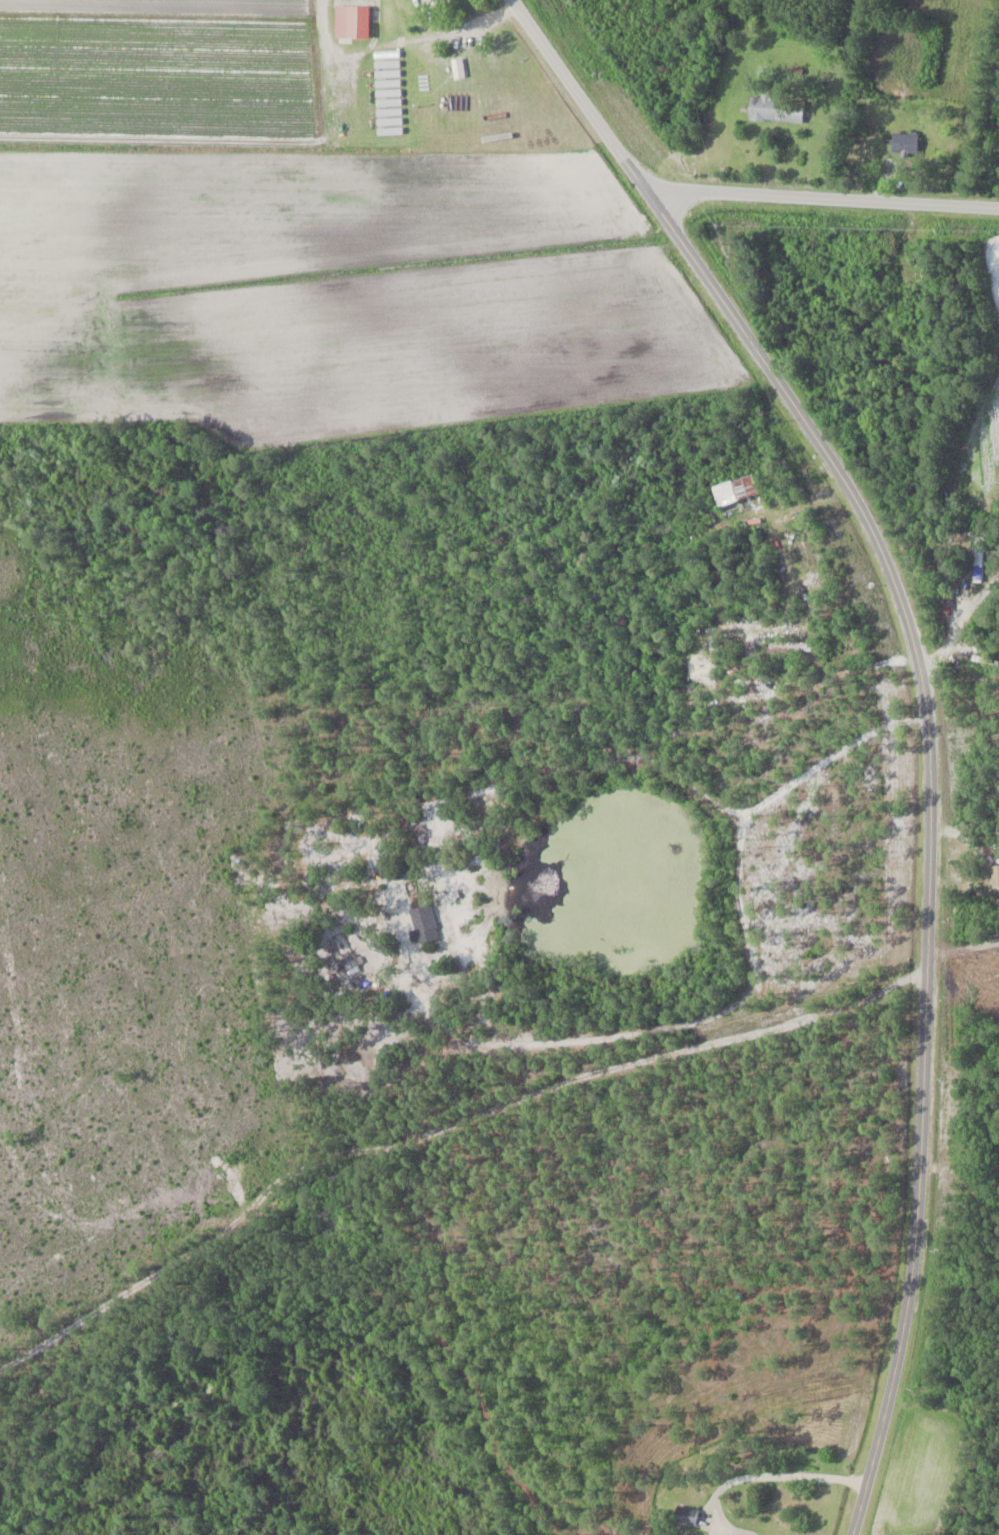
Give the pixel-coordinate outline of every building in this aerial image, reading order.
[(338,6),(338,37),(371,37),(371,6),(338,6)] [(752,96),(750,119),(804,124),(806,101),(752,96)] [(894,134),(894,153),(919,153),(919,134),(894,134)] [(762,495),(756,474),(713,487),(719,507),(762,495)] [(986,582),(986,542),(975,542),(975,582),(986,582)] [(410,929),(414,945),(440,939),(432,904),(410,910),(414,928),(410,929)] [(360,964),(355,954),(340,960),(344,970),(360,964)] [(696,1525),(699,1508),(678,1505),(675,1521),(696,1525)]
